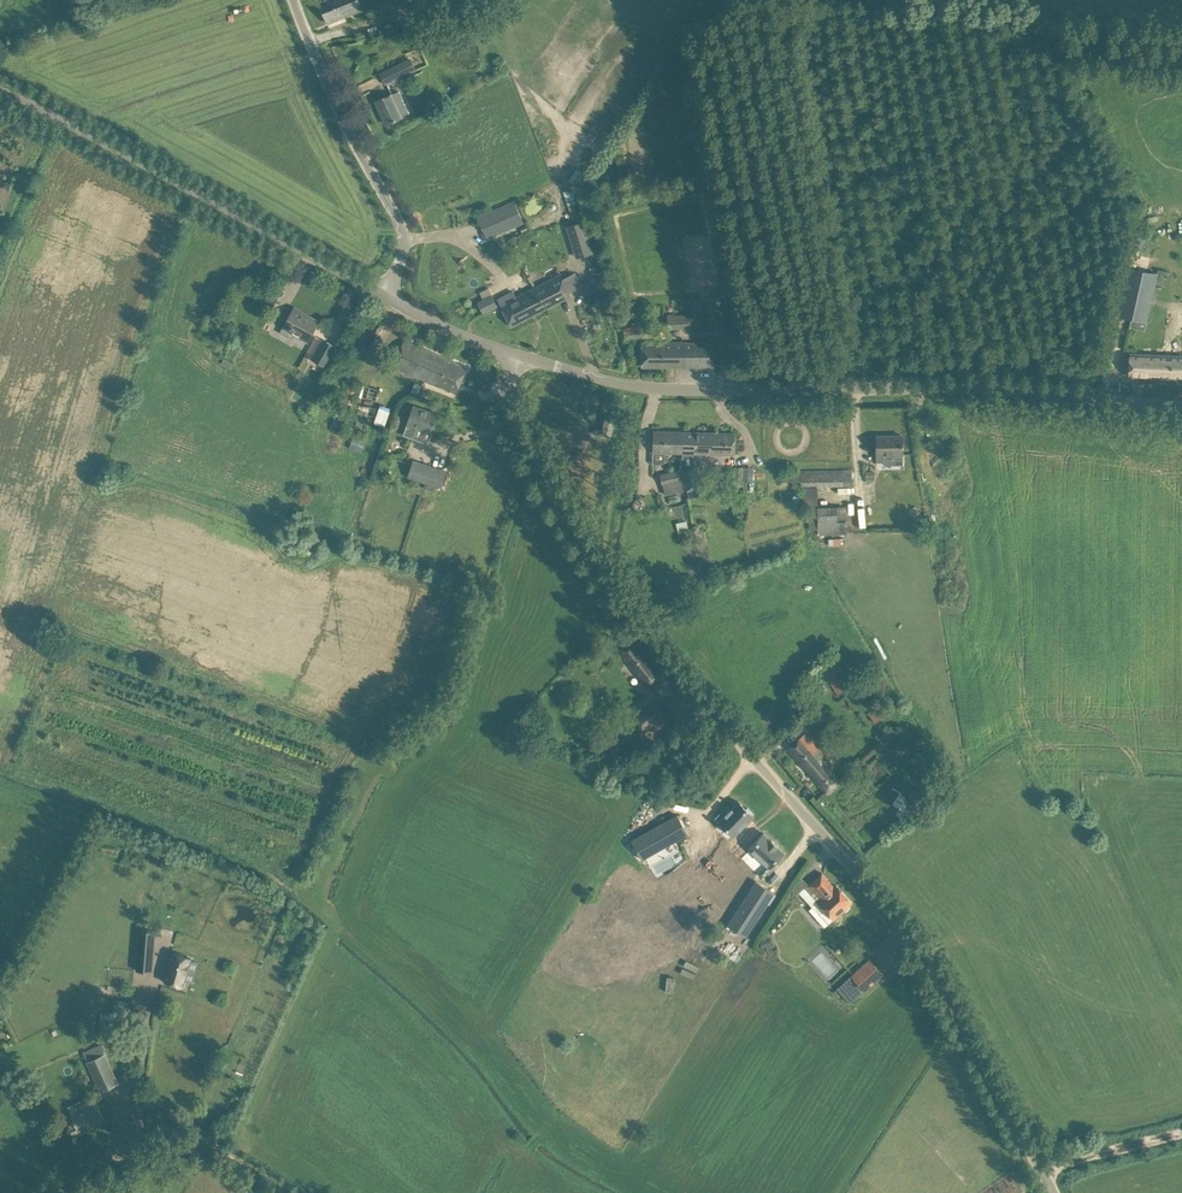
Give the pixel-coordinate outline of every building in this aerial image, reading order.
[(318,2),(322,12),(326,21),(336,18),(337,20),(346,16),(341,4),(335,6),(333,0),(323,0),(318,2)] [(335,6),(341,4),(346,16),(350,14),(363,9),(359,0),(333,0),(335,6)] [(378,9),(424,3),(423,0),(377,0),(378,9)] [(385,83),(396,78),(403,75),(402,75),(417,68),(412,57),(380,72),(385,83)] [(386,124),(397,119),(402,116),(409,112),(399,91),(392,94),(391,93),(375,101),(386,124)] [(579,186),(587,175),(576,167),(568,178),(579,186)] [(573,201),(571,189),(565,189),(566,202),(573,201)] [(524,222),(514,201),(478,218),(487,238),(524,222)] [(583,221),(567,226),(576,257),(592,252),(583,221)] [(1141,249),(1148,235),(1140,231),(1132,245),(1141,249)] [(1152,277),(1123,270),(1112,317),(1141,324),(1152,277)] [(569,296),(568,293),(567,292),(579,286),(572,273),(561,279),(558,275),(533,287),(545,309),(569,296)] [(545,309),(533,287),(516,296),(513,291),(497,299),(511,326),(545,309)] [(278,298),(268,291),(263,300),(273,306),(278,298)] [(483,313),(497,306),(491,295),(477,302),(483,313)] [(293,309),(287,319),(280,332),(288,337),(292,330),(309,340),(319,321),(309,315),(308,317),(293,309)] [(672,314),(667,314),(668,330),(691,329),(690,314),(672,315),(672,314)] [(643,335),(641,325),(623,329),(625,339),(643,335)] [(336,346),(323,339),(312,359),(325,366),(336,346)] [(404,339),(393,366),(456,393),(467,367),(404,339)] [(642,366),(714,366),(714,342),(642,342),(642,366)] [(1130,354),(1129,376),(1181,378),(1181,356),(1130,354)] [(362,384),(360,397),(376,400),(378,387),(362,384)] [(358,417),(385,426),(389,411),(363,402),(358,417)] [(417,427),(421,428),(432,432),(438,414),(413,405),(403,435),(413,438),(417,427)] [(332,425),(346,428),(350,412),(335,409),(332,425)] [(605,418),(602,434),(611,436),(614,420),(605,418)] [(654,431),(653,452),(675,453),(683,453),(684,432),(676,431),(654,431)] [(683,453),(680,470),(695,466),(694,453),(734,454),(735,433),(684,432),(683,453)] [(903,435),(876,436),(876,448),(877,461),(884,461),(884,455),(903,454),(903,447),(903,435)] [(408,476),(442,487),(447,471),(412,460),(411,464),(407,463),(405,472),(409,473),(408,476)] [(695,466),(680,470),(684,490),(688,489),(699,487),(701,486),(696,466),(695,466)] [(742,485),(742,468),(734,467),(734,485),(742,485)] [(680,470),(661,474),(663,485),(665,494),(684,490),(680,470)] [(851,470),(782,471),(782,482),(801,481),(801,486),(801,487),(803,487),(803,503),(803,506),(808,506),(809,528),(818,528),(818,534),(844,533),(847,533),(847,519),(847,518),(846,505),(818,506),(818,486),(845,486),(852,486),(852,482),(851,470)] [(620,658),(622,656),(645,686),(660,675),(633,639),(618,650),(619,652),(617,654),(620,658)] [(854,685),(838,659),(822,669),(838,694),(854,685)] [(888,699),(869,712),(875,722),(895,709),(888,699)] [(635,718),(643,730),(665,714),(656,702),(635,718)] [(826,792),(836,784),(840,780),(815,752),(820,748),(805,732),(796,740),(787,748),(826,792)] [(723,809),(715,817),(734,835),(753,814),(752,813),(753,811),(748,806),(746,808),(738,800),(727,813),(723,809)] [(677,814),(631,840),(642,859),(687,833),(677,814)] [(1064,817),(1074,846),(1079,844),(1069,815),(1064,817)] [(764,832),(749,847),(769,866),(765,870),(769,874),(776,866),(773,863),(784,851),(777,844),(777,843),(772,838),(771,839),(764,832)] [(821,899),(834,886),(822,873),(809,885),(821,899)] [(756,881),(728,925),(746,937),(775,892),(756,881)] [(818,902),(833,919),(852,902),(836,885),(834,886),(821,899),(818,902)] [(152,971),(155,931),(139,930),(136,970),(152,971)] [(191,958),(172,952),(164,981),(183,987),(191,958)] [(851,975),(854,978),(847,985),(858,996),(883,974),(869,959),(851,975)] [(83,1052),(88,1062),(87,1062),(100,1091),(118,1082),(105,1054),(101,1044),(83,1052)] [(87,1126),(103,1118),(100,1111),(106,1108),(101,1097),(87,1104),(88,1107),(72,1114),(75,1122),(69,1125),(74,1135),(89,1129),(87,1126)]
